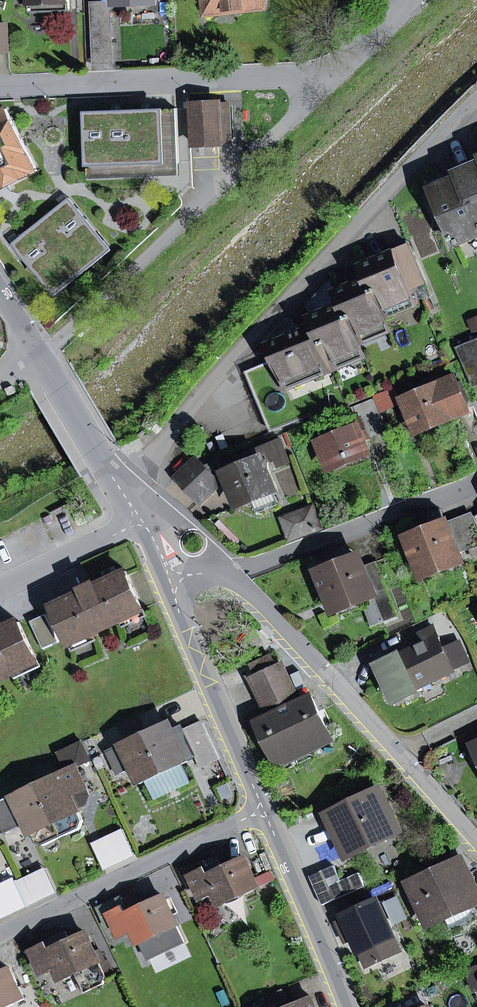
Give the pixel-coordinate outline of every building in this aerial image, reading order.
[(31,12),(69,10),(69,0),(30,0),(31,12)] [(242,9),(266,7),(265,0),(208,0),(209,14),(242,12),(242,9)] [(92,4),(95,62),(95,65),(115,64),(113,13),(107,3),(105,3),(92,4)] [(9,50),(8,25),(0,25),(0,51),(9,50)] [(222,144),(222,143),(231,142),(229,103),(194,104),(196,145),(222,144)] [(154,120),(177,120),(177,108),(153,109),(154,120)] [(38,170),(6,109),(0,112),(0,190),(38,170)] [(86,112),(87,167),(179,163),(177,120),(154,120),(153,109),(148,109),(105,111),(86,112)] [(88,179),(179,175),(179,163),(87,167),(88,179)] [(459,174),(461,178),(462,178),(476,215),(476,166),(459,174)] [(462,178),(461,178),(447,184),(444,176),(430,182),(434,190),(453,236),(450,238),(452,241),(455,240),(457,245),(461,243),(460,240),(476,233),(476,215),(462,178)] [(47,286),(104,240),(70,198),(66,201),(17,241),(13,244),(47,286)] [(458,246),(476,238),(476,233),(460,240),(461,243),(457,245),(458,246)] [(47,286),(55,296),(112,250),(104,240),(47,286)] [(413,301),(429,294),(409,246),(362,265),(367,278),(368,278),(381,311),(382,311),(412,298),(413,301)] [(381,311),(368,278),(367,278),(336,291),(341,304),(342,304),(356,337),(357,337),(387,324),(388,324),(386,320),(382,311),(381,311)] [(311,316),(341,304),(336,291),(331,280),(307,305),(311,316)] [(382,311),(386,320),(416,308),(413,301),(412,298),(382,311)] [(356,337),(342,304),(341,304),(311,316),(312,322),(314,326),(315,326),(330,363),(331,363),(361,350),(362,350),(361,346),(357,337),(356,337)] [(296,328),(298,333),(314,326),(312,322),(296,328)] [(357,337),(361,346),(391,334),(387,324),(357,337)] [(283,377),(285,382),(330,363),(315,326),(314,326),(298,333),(269,345),(276,361),(283,377)] [(457,348),(470,380),(476,377),(476,340),(457,348)] [(285,382),(289,390),(365,358),(361,350),(331,363),(334,369),(332,370),(330,363),(285,382)] [(276,361),(249,373),(255,389),(283,377),(276,361)] [(283,377),(255,389),(261,402),(289,390),(285,382),(283,377)] [(414,421),(418,430),(468,409),(456,380),(406,400),(412,415),(406,417),(408,424),(414,421)] [(289,390),(261,402),(266,416),(294,404),(289,390)] [(376,396),(382,411),(395,405),(389,391),(376,396)] [(332,466),(366,452),(361,439),(387,429),(375,400),(355,407),(360,420),(346,425),(348,431),(322,441),(332,466)] [(272,430),(300,418),(294,404),(266,416),(272,430)] [(290,460),(281,439),(224,463),(230,481),(225,483),(231,498),(236,496),(239,504),(273,490),(267,474),(269,473),(269,462),(275,459),(277,465),(290,460)] [(199,500),(219,482),(197,459),(178,477),(199,500)] [(294,516),(302,536),(321,529),(313,508),(294,516)] [(472,515),(447,525),(441,509),(417,518),(423,534),(408,540),(414,556),(419,554),(426,572),(461,560),(457,552),(476,544),(476,526),(475,522),(472,515)] [(291,540),(302,536),(294,516),(283,520),(291,540)] [(398,615),(377,561),(363,567),(360,558),(318,575),(332,609),(373,592),(377,603),(365,607),(372,625),(398,615)] [(124,620),(126,625),(147,615),(127,571),(94,587),(93,584),(83,589),(84,591),(54,605),(75,649),(96,639),(94,634),(124,620)] [(17,676),(40,665),(19,622),(0,631),(0,679),(15,672),(17,676)] [(418,688),(455,670),(454,669),(469,662),(460,642),(445,649),(434,626),(418,634),(423,643),(378,663),(397,702),(419,691),(418,688)] [(252,678),(266,707),(296,693),(282,664),(252,678)] [(310,742),(313,749),(333,739),(312,696),(258,722),(260,726),(258,726),(276,759),(310,742)] [(146,733),(165,773),(183,764),(189,761),(173,729),(170,721),(146,733)] [(220,759),(203,723),(185,732),(197,758),(202,768),(220,759)] [(189,761),(197,758),(185,732),(182,725),(173,729),(189,761)] [(146,782),(165,773),(146,733),(109,751),(120,774),(133,768),(141,784),(146,782)] [(59,753),(67,771),(38,785),(56,824),(62,837),(80,828),(84,821),(71,795),(88,787),(78,766),(91,759),(83,742),(59,753)] [(154,799),(192,782),(183,764),(165,773),(146,782),(154,799)] [(56,824),(38,785),(0,803),(0,828),(2,832),(26,820),(37,843),(44,846),(62,837),(56,824)] [(384,834),(386,837),(400,830),(394,819),(391,820),(379,795),(334,817),(338,827),(347,822),(359,846),(384,834)] [(350,851),(359,846),(347,822),(338,827),(350,851)] [(123,829),(93,844),(105,870),(136,856),(123,829)] [(467,873),(474,868),(449,836),(426,859),(434,876),(462,863),(467,873)] [(216,892),(223,905),(275,880),(271,871),(255,879),(245,858),(210,875),(203,861),(181,871),(190,889),(197,886),(203,899),(216,892)] [(443,916),(445,915),(469,904),(476,900),(476,895),(467,873),(462,863),(434,876),(414,885),(426,911),(423,912),(429,925),(444,918),(443,916)] [(30,906),(58,893),(46,868),(18,881),(30,906)] [(310,877),(323,905),(365,887),(359,873),(330,886),(324,871),(310,877)] [(23,898),(14,878),(0,885),(0,920),(28,907),(23,898)] [(135,930),(149,959),(185,942),(164,897),(129,913),(122,898),(99,908),(108,929),(116,925),(122,937),(135,930)] [(354,937),(367,965),(400,950),(378,902),(345,917),(346,919),(338,922),(347,940),(354,937)] [(445,915),(451,928),(475,917),(469,904),(445,915)] [(86,992),(107,983),(105,977),(85,934),(70,940),(66,931),(46,940),(48,943),(34,950),(44,973),(58,967),(64,980),(78,974),(86,992)] [(25,1000),(10,968),(0,973),(0,1006),(9,1006),(25,1000)] [(468,972),(475,991),(476,990),(476,968),(468,972)] [(311,998),(290,1006),(315,1006),(311,998)]
